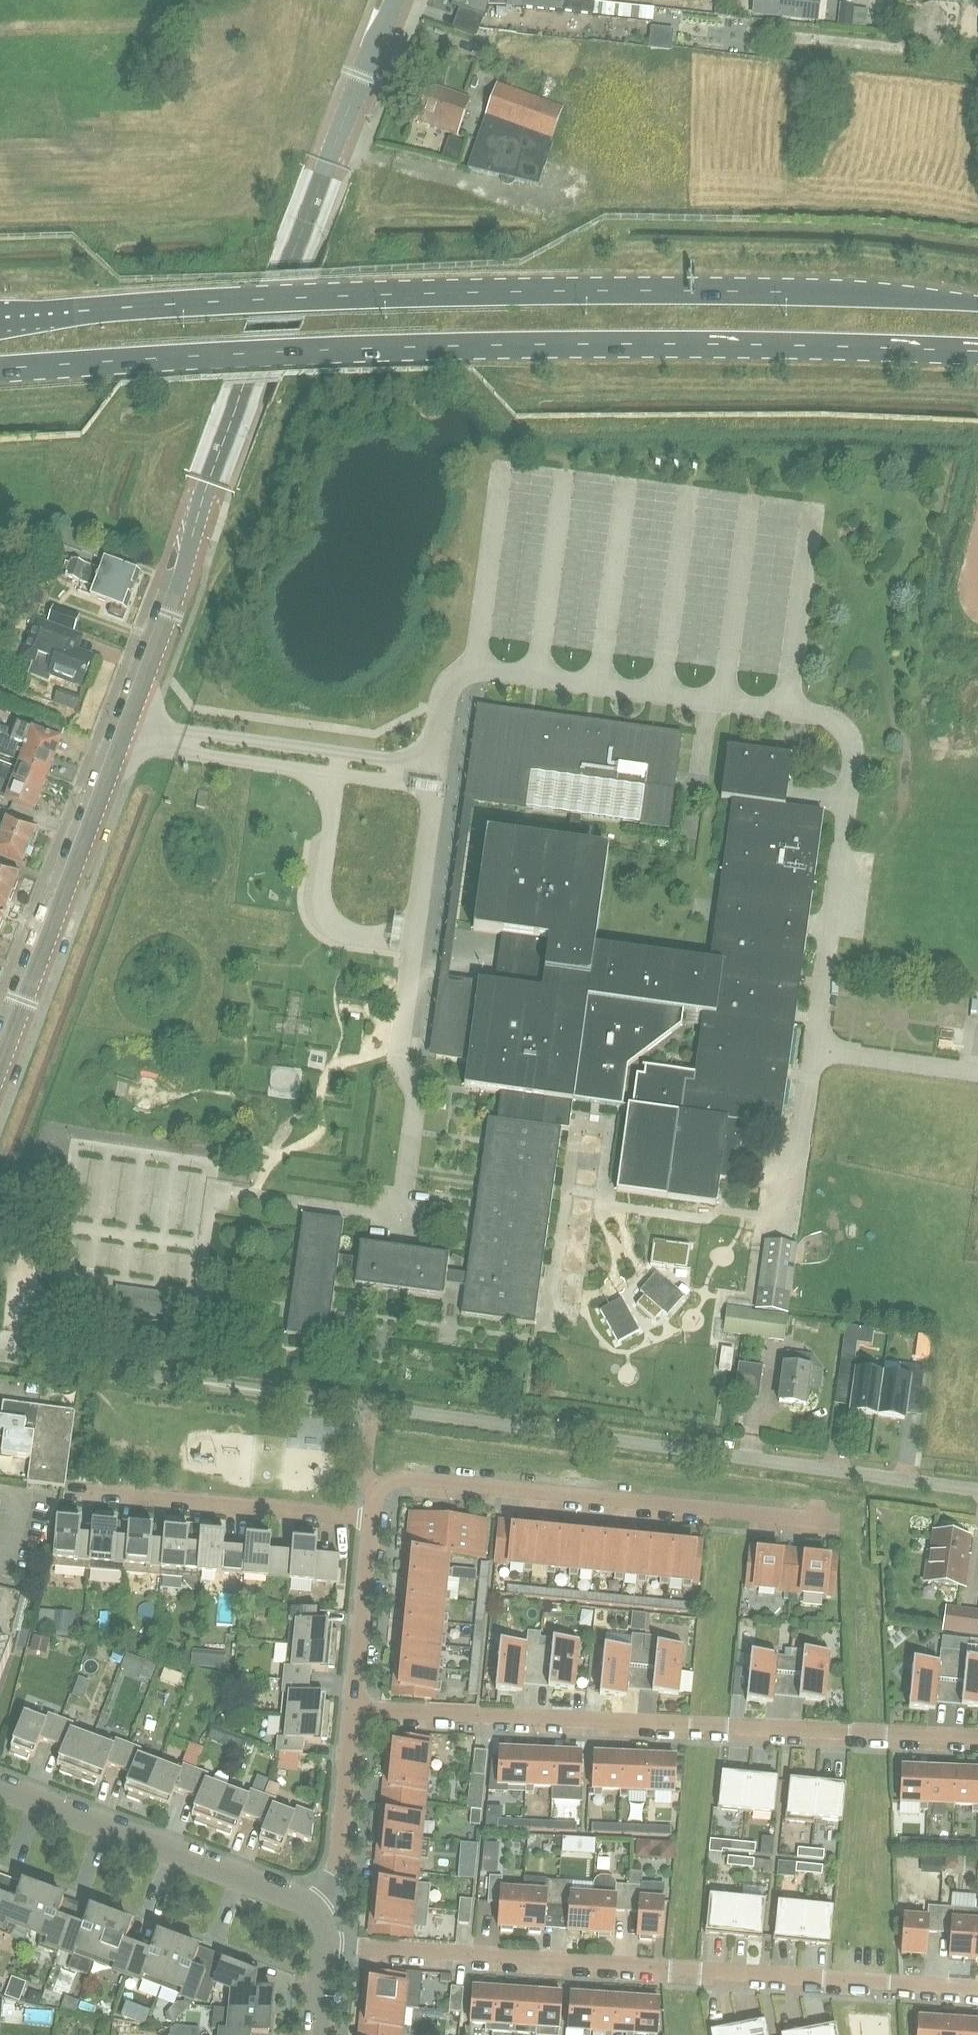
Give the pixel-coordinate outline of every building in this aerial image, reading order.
[(452,5),(484,16),(488,5),(564,11),(564,10),(596,14),(597,3),(598,1),(590,0),(454,0),(452,5)] [(668,9),(684,11),(685,0),(669,0),(668,9)] [(761,14),(817,20),(819,0),(755,0),(753,14),(761,14)] [(654,10),(638,8),(597,3),(596,14),(596,15),(637,20),(652,22),(654,10)] [(848,22),(862,23),(862,7),(848,6),(848,22)] [(863,11),(863,25),(876,25),(876,11),(863,11)] [(498,82),(485,117),(468,168),(539,183),(554,141),(552,140),(564,105),(498,82)] [(457,134),(470,98),(430,84),(418,120),(457,134)] [(71,559),(68,568),(134,592),(140,574),(104,560),(100,570),(71,559)] [(127,610),(134,592),(68,568),(65,577),(94,587),(90,597),(112,604),(109,613),(123,618),(126,610),(127,610)] [(43,607),(48,592),(28,586),(24,601),(43,607)] [(74,631),(80,615),(53,606),(48,621),(74,631)] [(50,682),(52,675),(81,686),(92,656),(79,651),(84,637),(34,618),(19,658),(32,663),(28,674),(50,682)] [(567,844),(487,833),(473,930),(511,935),(504,985),(479,981),(478,986),(447,981),(437,1054),(468,1058),(464,1087),(501,1092),(497,1120),(488,1119),(466,1274),(446,1271),(449,1256),(360,1244),(358,1259),(338,1256),(343,1220),(303,1215),(286,1334),(326,1339),(336,1267),(356,1270),(354,1285),(443,1297),(445,1283),(465,1285),(461,1314),(534,1324),(561,1130),(569,1131),(573,1100),(622,1107),(628,1066),(682,1025),(684,1011),(703,1014),(695,1072),(645,1065),(644,1074),(636,1073),(631,1104),(628,1104),(617,1190),(716,1203),(720,1177),(735,1179),(743,1121),(780,1126),(824,813),(786,808),(793,758),(729,749),(722,799),(733,800),(710,962),(595,946),(608,850),(577,845),(581,816),(639,824),(639,825),(656,828),(656,826),(668,828),(675,771),(677,771),(682,733),(651,729),(651,731),(484,708),(471,800),(517,807),(517,808),(526,810),(527,808),(571,814),(567,844)] [(61,741),(17,725),(16,727),(13,726),(11,731),(0,727),(0,735),(5,737),(5,738),(55,757),(61,741)] [(55,757),(5,738),(1,748),(22,755),(19,764),(18,767),(35,773),(37,770),(48,774),(55,757)] [(18,767),(17,769),(0,763),(0,779),(40,795),(47,778),(48,774),(37,770),(35,773),(18,767)] [(34,811),(40,795),(0,779),(0,789),(9,792),(6,800),(34,811)] [(30,847),(37,828),(8,817),(4,826),(0,824),(0,836),(30,847)] [(23,865),(30,847),(0,836),(0,856),(23,865)] [(13,892),(20,873),(0,866),(0,887),(13,892)] [(6,910),(13,892),(0,887),(0,908),(6,910)] [(654,1240),(651,1264),(687,1269),(690,1245),(654,1240)] [(797,1245),(765,1240),(756,1307),(787,1312),(797,1245)] [(645,1294),(637,1304),(655,1320),(663,1311),(668,1315),(684,1298),(656,1273),(640,1290),(645,1294)] [(622,1299),(600,1310),(618,1342),(639,1330),(622,1299)] [(784,1342),(788,1315),(727,1307),(723,1333),(784,1342)] [(38,1337),(40,1319),(24,1316),(22,1334),(38,1337)] [(734,1349),(722,1347),(719,1369),(731,1371),(734,1349)] [(843,1347),(837,1386),(854,1388),(850,1411),(877,1415),(883,1374),(866,1372),(868,1360),(855,1358),(856,1348),(843,1347)] [(745,1395),(768,1396),(769,1363),(746,1362),(745,1395)] [(806,1406),(811,1368),(784,1364),(779,1402),(806,1406)] [(883,1374),(877,1415),(904,1419),(908,1396),(920,1397),(924,1368),(901,1364),(900,1376),(883,1374)] [(37,1406),(3,1402),(1,1418),(0,1418),(0,1440),(3,1440),(1,1455),(31,1459),(28,1481),(24,1481),(24,1482),(65,1488),(76,1408),(74,1408),(74,1411),(37,1406)] [(446,1554),(449,1517),(412,1513),(409,1538),(412,1538),(411,1550),(446,1554)] [(89,1570),(94,1519),(93,1519),(92,1536),(80,1535),(82,1518),(57,1516),(52,1566),(89,1570)] [(446,1554),(483,1557),(480,1557),(481,1545),(484,1545),(487,1521),(449,1517),(446,1554)] [(94,1519),(89,1570),(125,1573),(129,1522),(127,1539),(116,1538),(117,1521),(94,1519)] [(129,1522),(125,1573),(161,1576),(166,1521),(165,1521),(163,1542),(152,1541),(153,1524),(129,1522)] [(188,1544),(189,1527),(179,1526),(179,1522),(166,1521),(161,1576),(182,1578),(182,1580),(190,1590),(196,1591),(197,1579),(201,1528),(199,1545),(188,1544)] [(523,1571),(532,1572),(536,1526),(523,1524),(522,1529),(512,1528),(511,1539),(497,1538),(495,1562),(524,1565),(523,1571)] [(537,1526),(536,1526),(532,1572),(533,1566),(547,1567),(546,1573),(554,1574),(559,1528),(545,1527),(545,1531),(536,1531),(537,1526)] [(244,1575),(247,1532),(245,1549),(223,1547),(225,1530),(201,1528),(197,1579),(198,1579),(198,1571),(244,1575)] [(569,1576),(577,1576),(582,1530),(568,1529),(567,1534),(559,1533),(559,1528),(554,1574),(555,1574),(555,1568),(569,1569),(569,1576)] [(582,1530),(577,1576),(578,1576),(578,1570),(592,1572),(591,1578),(600,1579),(604,1532),(591,1531),(590,1536),(582,1535),(582,1530)] [(293,1536),(291,1553),(270,1551),(271,1535),(247,1532),(244,1575),(290,1579),(294,1537),(293,1536)] [(614,1580),(622,1581),(627,1535),(613,1533),(613,1538),(604,1537),(605,1532),(604,1532),(600,1579),(601,1572),(615,1574),(614,1580)] [(969,1537),(934,1533),(931,1554),(929,1554),(925,1582),(965,1587),(967,1567),(965,1567),(969,1537)] [(628,1535),(627,1535),(622,1581),(623,1581),(623,1575),(637,1576),(637,1582),(645,1583),(650,1537),(636,1535),(635,1540),(627,1539),(628,1535)] [(294,1537),(290,1579),(337,1583),(339,1557),(316,1555),(317,1539),(294,1537)] [(660,1584),(668,1585),(672,1539),(659,1538),(658,1542),(650,1542),(650,1537),(645,1583),(646,1583),(646,1577),(660,1578),(660,1584)] [(673,1539),(672,1539),(668,1585),(669,1579),(683,1580),(682,1587),(691,1588),(692,1581),(698,1582),(700,1562),(699,1562),(699,1563),(693,1563),(696,1541),(681,1540),(681,1545),(672,1544),(673,1539)] [(782,1550),(769,1549),(768,1554),(758,1553),(757,1569),(750,1569),(750,1567),(749,1567),(747,1587),(790,1591),(792,1573),(780,1572),(782,1550)] [(406,1572),(452,1576),(453,1569),(446,1569),(448,1555),(483,1558),(483,1557),(446,1554),(411,1550),(408,1550),(408,1551),(413,1552),(412,1560),(407,1560),(406,1572)] [(792,1573),(790,1591),(833,1595),(835,1576),(833,1575),(833,1577),(827,1576),(828,1560),(818,1559),(819,1554),(806,1552),(804,1574),(792,1573)] [(480,1579),(489,1580),(490,1563),(482,1562),(480,1579)] [(404,1594),(450,1599),(450,1592),(444,1592),(446,1578),(452,1578),(452,1576),(406,1572),(406,1574),(410,1574),(410,1583),(405,1582),(404,1594)] [(489,1580),(480,1579),(478,1602),(486,1603),(489,1580)] [(507,1586),(506,1594),(506,1595),(529,1597),(530,1588),(507,1586)] [(553,1590),(530,1588),(529,1597),(552,1599),(553,1590)] [(552,1599),(574,1601),(575,1593),(553,1590),(552,1599)] [(598,1595),(575,1593),(574,1601),(597,1603),(598,1595)] [(401,1617),(448,1622),(448,1615),(442,1614),(443,1600),(450,1601),(450,1599),(404,1594),(403,1596),(408,1597),(407,1605),(403,1605),(401,1617)] [(597,1603),(620,1606),(621,1597),(598,1595),(597,1603)] [(643,1599),(621,1597),(620,1606),(642,1608),(643,1599)] [(642,1608),(665,1610),(666,1601),(643,1599),(642,1608)] [(689,1604),(666,1601),(665,1610),(688,1612),(689,1604)] [(486,1603),(478,1602),(475,1625),(484,1626),(486,1603)] [(287,1645),(336,1649),(338,1630),(332,1630),(333,1625),(316,1623),(317,1610),(291,1608),(287,1645)] [(977,1634),(977,1613),(949,1609),(946,1633),(977,1637),(977,1634)] [(56,1610),(55,1631),(71,1632),(73,1611),(56,1610)] [(399,1640),(445,1645),(446,1638),(440,1637),(441,1623),(447,1624),(448,1622),(401,1617),(401,1619),(406,1620),(405,1628),(400,1628),(399,1640)] [(473,1647),(482,1648),(484,1626),(475,1625),(473,1647)] [(538,1662),(541,1632),(527,1631),(526,1644),(500,1641),(495,1690),(522,1692),(525,1660),(538,1662)] [(541,1632),(538,1662),(550,1663),(548,1688),(574,1690),(579,1641),(553,1639),(552,1647),(539,1646),(541,1632)] [(642,1666),(645,1636),(632,1634),(630,1648),(604,1646),(600,1695),(626,1697),(629,1665),(642,1666)] [(143,1652),(145,1636),(131,1635),(130,1651),(143,1652)] [(652,1692),(658,1693),(678,1695),(683,1646),(658,1644),(659,1637),(645,1636),(642,1666),(655,1668),(652,1692)] [(942,1636),(940,1662),(914,1659),(909,1708),(935,1711),(938,1678),(951,1680),(955,1638),(942,1636)] [(966,1657),(968,1639),(955,1638),(951,1680),(964,1681),(961,1706),(977,1707),(977,1658),(966,1657)] [(397,1662),(443,1667),(444,1660),(438,1660),(439,1646),(445,1646),(445,1645),(399,1640),(399,1642),(404,1642),(403,1651),(398,1650),(397,1662)] [(284,1680),(310,1683),(311,1671),(328,1672),(329,1668),(334,1668),(336,1649),(287,1645),(284,1680)] [(11,1651),(0,1647),(0,1680),(11,1651)] [(471,1670),(480,1671),(482,1648),(473,1647),(471,1670)] [(830,1653),(804,1650),(791,1649),(790,1657),(789,1673),(788,1683),(800,1684),(799,1699),(825,1701),(830,1653)] [(193,1664),(209,1666),(210,1652),(194,1651),(193,1664)] [(790,1657),(777,1656),(778,1655),(751,1652),(746,1701),(773,1704),(776,1671),(789,1673),(790,1657)] [(144,1662),(139,1676),(150,1680),(157,1662),(146,1657),(144,1662)] [(401,1674),(396,1673),(394,1687),(416,1689),(415,1696),(414,1696),(414,1697),(434,1699),(434,1691),(441,1692),(441,1683),(435,1682),(437,1668),(443,1669),(443,1667),(397,1662),(397,1665),(401,1665),(401,1674)] [(480,1671),(471,1670),(469,1694),(477,1695),(480,1671)] [(281,1716),(329,1721),(331,1702),(325,1701),(326,1697),(309,1695),(310,1683),(284,1680),(283,1694),(290,1695),(287,1716),(281,1715),(281,1716)] [(107,1766),(119,1770),(128,1746),(142,1710),(128,1705),(116,1735),(120,1736),(118,1742),(94,1733),(77,1779),(95,1786),(97,1780),(101,1782),(107,1766)] [(51,1745),(60,1720),(47,1716),(45,1722),(23,1714),(9,1753),(28,1760),(30,1755),(34,1757),(40,1740),(51,1745)] [(304,1742),(321,1744),(322,1739),(327,1740),(329,1721),(281,1716),(277,1753),(303,1755),(304,1742)] [(77,1779),(94,1733),(60,1720),(51,1745),(63,1749),(57,1765),(61,1767),(59,1772),(77,1779)] [(245,1740),(239,1738),(235,1749),(241,1751),(245,1740)] [(388,1754),(387,1766),(427,1770),(430,1740),(410,1738),(410,1739),(411,1740),(410,1746),(394,1745),(393,1754),(388,1754)] [(144,1804),(162,1758),(128,1746),(119,1770),(130,1774),(124,1790),(129,1792),(127,1797),(144,1804)] [(485,1776),(487,1751),(475,1750),(472,1775),(485,1776)] [(526,1786),(527,1751),(499,1750),(499,1751),(500,1751),(499,1784),(498,1784),(498,1785),(499,1785),(499,1792),(508,1792),(508,1786),(526,1786)] [(552,1788),(553,1752),(527,1751),(526,1786),(525,1793),(534,1793),(534,1787),(552,1788)] [(581,1753),(553,1752),(552,1788),(551,1800),(583,1801),(583,1788),(579,1787),(580,1755),(581,1755),(581,1753)] [(620,1791),(622,1755),(594,1754),(594,1755),(595,1755),(593,1788),(592,1788),(592,1789),(594,1789),(594,1796),(602,1796),(602,1790),(620,1791)] [(646,1792),(648,1756),(622,1755),(620,1791),(620,1797),(628,1798),(629,1791),(646,1792)] [(676,1759),(676,1758),(648,1756),(646,1792),(646,1798),(655,1799),(655,1792),(674,1793),(674,1792),(675,1759),(676,1759)] [(186,1795),(195,1771),(162,1758),(144,1804),(162,1811),(165,1806),(169,1807),(175,1791),(186,1795)] [(405,1803),(423,1805),(427,1770),(387,1766),(386,1779),(390,1779),(389,1789),(406,1791),(405,1803)] [(928,1804),(930,1769),(902,1768),(902,1769),(901,1802),(900,1802),(900,1803),(919,1804),(919,1811),(928,1811),(928,1804)] [(954,1806),(956,1770),(930,1769),(928,1804),(946,1805),(946,1812),(954,1812),(954,1806)] [(956,1770),(954,1806),(972,1806),(972,1813),(977,1813),(977,1771),(956,1770)] [(206,1782),(208,1776),(195,1771),(186,1795),(198,1800),(192,1816),(196,1817),(194,1823),(212,1830),(227,1790),(206,1782)] [(746,1812),(750,1774),(721,1772),(717,1809),(746,1812)] [(778,1777),(750,1774),(746,1812),(775,1815),(778,1777)] [(814,1824),(818,1781),(789,1778),(785,1821),(814,1824)] [(814,1824),(815,1819),(843,1822),(846,1784),(818,1781),(814,1824)] [(227,1790),(212,1830),(230,1836),(232,1831),(236,1832),(242,1816),(254,1821),(263,1797),(250,1792),(248,1798),(227,1790)] [(263,1797),(254,1821),(265,1825),(259,1841),(264,1843),(262,1848),(280,1855),(288,1834),(311,1843),(314,1816),(296,1809),(294,1815),(274,1808),(276,1801),(263,1797)] [(381,1822),(380,1835),(420,1839),(423,1805),(405,1803),(404,1815),(387,1813),(386,1823),(381,1822)] [(496,1829),(524,1830),(524,1821),(497,1820),(496,1829)] [(524,1830),(550,1831),(551,1822),(524,1821),(524,1830)] [(551,1822),(550,1831),(577,1832),(578,1824),(551,1822)] [(591,1824),(591,1833),(619,1834),(619,1825),(591,1824)] [(645,1827),(619,1825),(619,1834),(645,1835),(645,1827)] [(672,1828),(645,1827),(645,1835),(672,1836),(672,1828)] [(383,1870),(398,1871),(417,1873),(420,1839),(380,1835),(379,1847),(384,1848),(383,1858),(385,1858),(383,1870)] [(563,1838),(562,1854),(574,1855),(575,1839),(563,1838)] [(899,1848),(926,1849),(926,1840),(899,1839),(899,1848)] [(926,1849),(952,1850),(953,1841),(926,1840),(926,1849)] [(681,1861),(683,1844),(647,1841),(646,1858),(681,1861)] [(729,1851),(755,1853),(756,1844),(730,1841),(729,1851)] [(952,1850),(977,1851),(977,1843),(953,1841),(952,1850)] [(798,1848),(797,1857),(824,1860),(824,1851),(798,1848)] [(755,1859),(728,1857),(727,1866),(754,1869),(755,1859)] [(474,1879),(476,1862),(461,1860),(459,1878),(474,1879)] [(823,1866),(797,1863),(796,1873),(822,1875),(823,1866)] [(415,1885),(417,1873),(398,1871),(397,1883),(380,1882),(379,1891),(375,1891),(373,1903),(426,1909),(429,1886),(415,1885)] [(664,1900),(663,1900),(664,1884),(642,1883),(643,1872),(630,1871),(629,1885),(627,1912),(639,1912),(638,1935),(637,1935),(637,1936),(640,1936),(640,1940),(652,1941),(653,1937),(662,1938),(662,1937),(661,1936),(663,1901),(664,1902),(664,1900)] [(514,1928),(521,1928),(524,1891),(502,1889),(503,1877),(490,1876),(488,1902),(500,1903),(499,1926),(498,1926),(498,1927),(501,1927),(501,1931),(513,1932),(514,1928)] [(611,1934),(614,1935),(614,1933),(613,1933),(614,1911),(627,1912),(629,1885),(616,1884),(614,1880),(610,1877),(601,1876),(596,1878),(594,1882),(593,1895),(591,1933),(598,1934),(598,1937),(610,1938),(611,1934)] [(541,1930),(544,1930),(544,1929),(543,1929),(545,1906),(557,1907),(559,1881),(546,1880),(546,1892),(524,1891),(521,1928),(529,1929),(528,1933),(541,1934),(541,1930)] [(567,1931),(591,1933),(593,1895),(572,1894),(572,1881),(559,1881),(557,1907),(570,1908),(568,1930),(567,1930),(567,1931)] [(10,1936),(17,1925),(29,1929),(42,1893),(21,1885),(15,1901),(3,1896),(0,1903),(0,1933),(10,1936)] [(38,1947),(58,1954),(60,1949),(70,1922),(58,1917),(64,1901),(42,1893),(29,1929),(40,1934),(38,1947)] [(734,1936),(738,1898),(709,1895),(705,1933),(734,1936)] [(738,1898),(734,1936),(762,1939),(766,1901),(738,1898)] [(470,1925),(473,1900),(460,1899),(457,1923),(470,1925)] [(777,1902),(773,1940),(802,1943),(806,1905),(777,1902)] [(425,1927),(426,1909),(373,1903),(372,1916),(377,1916),(376,1926),(392,1928),(392,1934),(390,1934),(390,1935),(410,1937),(412,1925),(425,1927)] [(806,1905),(802,1943),(831,1946),(834,1908),(806,1905)] [(928,1906),(927,1918),(904,1917),(904,1918),(905,1918),(902,1953),(901,1953),(901,1954),(926,1956),(926,1955),(925,1955),(927,1932),(939,1933),(941,1907),(928,1906)] [(976,1909),(941,1907),(939,1933),(951,1934),(950,1956),(949,1956),(949,1958),(972,1959),(975,1921),(976,1909)] [(93,1962),(110,1918),(88,1910),(82,1926),(70,1922),(60,1949),(74,1955),(93,1962)] [(137,1947),(125,1942),(131,1926),(110,1918),(93,1962),(127,1975),(137,1947)] [(161,1987),(177,1944),(156,1936),(150,1952),(137,1947),(127,1975),(142,1980),(161,1987)] [(177,1944),(161,1987),(195,2000),(206,1973),(193,1968),(199,1952),(177,1944)] [(257,1974),(222,1960),(214,1981),(234,1989),(232,2009),(271,2013),(273,1990),(256,1989),(257,1974)] [(363,2003),(403,2007),(406,1977),(386,1975),(386,1976),(388,1976),(387,1983),(370,1981),(369,1991),(365,1990),(363,2003)] [(25,2000),(33,1986),(21,1979),(13,1994),(25,2000)] [(472,1988),(472,1989),(473,1989),(471,2022),(470,2022),(470,2023),(485,2024),(485,2031),(493,2032),(496,1990),(496,1986),(485,1985),(484,1985),(483,1989),(472,1988)] [(517,1991),(518,1988),(506,1987),(506,1986),(505,1986),(505,1990),(496,1990),(493,2032),(514,2033),(517,1991)] [(449,2012),(461,2013),(464,1988),(451,1987),(449,2012)] [(517,1991),(514,2033),(536,2034),(539,1993),(539,1989),(528,1988),(527,1988),(526,1992),(517,1991)] [(545,2034),(557,2034),(558,2029),(559,2029),(560,2028),(559,2028),(561,1995),(562,1995),(562,1994),(561,1994),(561,1991),(549,1990),(549,1989),(548,1989),(548,1993),(539,1993),(536,2034),(545,2034)] [(594,1996),(594,1993),(583,1992),(583,1991),(581,1991),(581,1995),(570,1995),(570,1996),(571,1996),(569,2029),(568,2029),(568,2030),(583,2031),(583,2034),(591,2034),(593,1996),(594,1996)] [(615,1998),(615,1994),(604,1993),(603,1993),(603,1997),(594,1996),(593,1996),(591,2034),(591,2032),(605,2032),(605,2034),(612,2034),(612,2033),(615,1998)] [(637,1999),(637,1996),(626,1995),(626,1994),(624,1994),(624,1998),(615,1998),(612,2033),(626,2034),(634,2034),(636,1999),(637,1999)] [(657,2034),(659,2002),(660,2002),(660,2001),(658,2001),(659,1997),(647,1996),(646,1996),(646,2000),(637,1999),(636,1999),(634,2034),(643,2034),(657,2034)] [(403,2007),(363,2003),(362,2015),(367,2016),(366,2026),(383,2027),(382,2034),(401,2034),(403,2007)] [(222,2034),(251,2034),(260,2034),(269,2034),(271,2013),(232,2009),(213,2007),(211,2028),(222,2029),(222,2034)] [(941,2020),(932,2019),(933,2015),(931,2015),(931,2016),(920,2015),(920,2019),(918,2018),(918,2020),(919,2020),(918,2034),(940,2034),(941,2020)] [(941,2020),(940,2034),(962,2034),(963,2022),(963,2021),(954,2021),(954,2017),(953,2017),(941,2017),(941,2020)] [(975,2022),(976,2018),(974,2018),(974,2019),(963,2018),(963,2021),(963,2022),(962,2034),(977,2034),(977,2023),(975,2022)] [(737,2025),(739,2034),(768,2034),(765,2020),(737,2025)] [(836,2024),(808,2030),(809,2034),(838,2034),(836,2024)] [(737,2025),(709,2031),(710,2034),(739,2034),(737,2025)]
